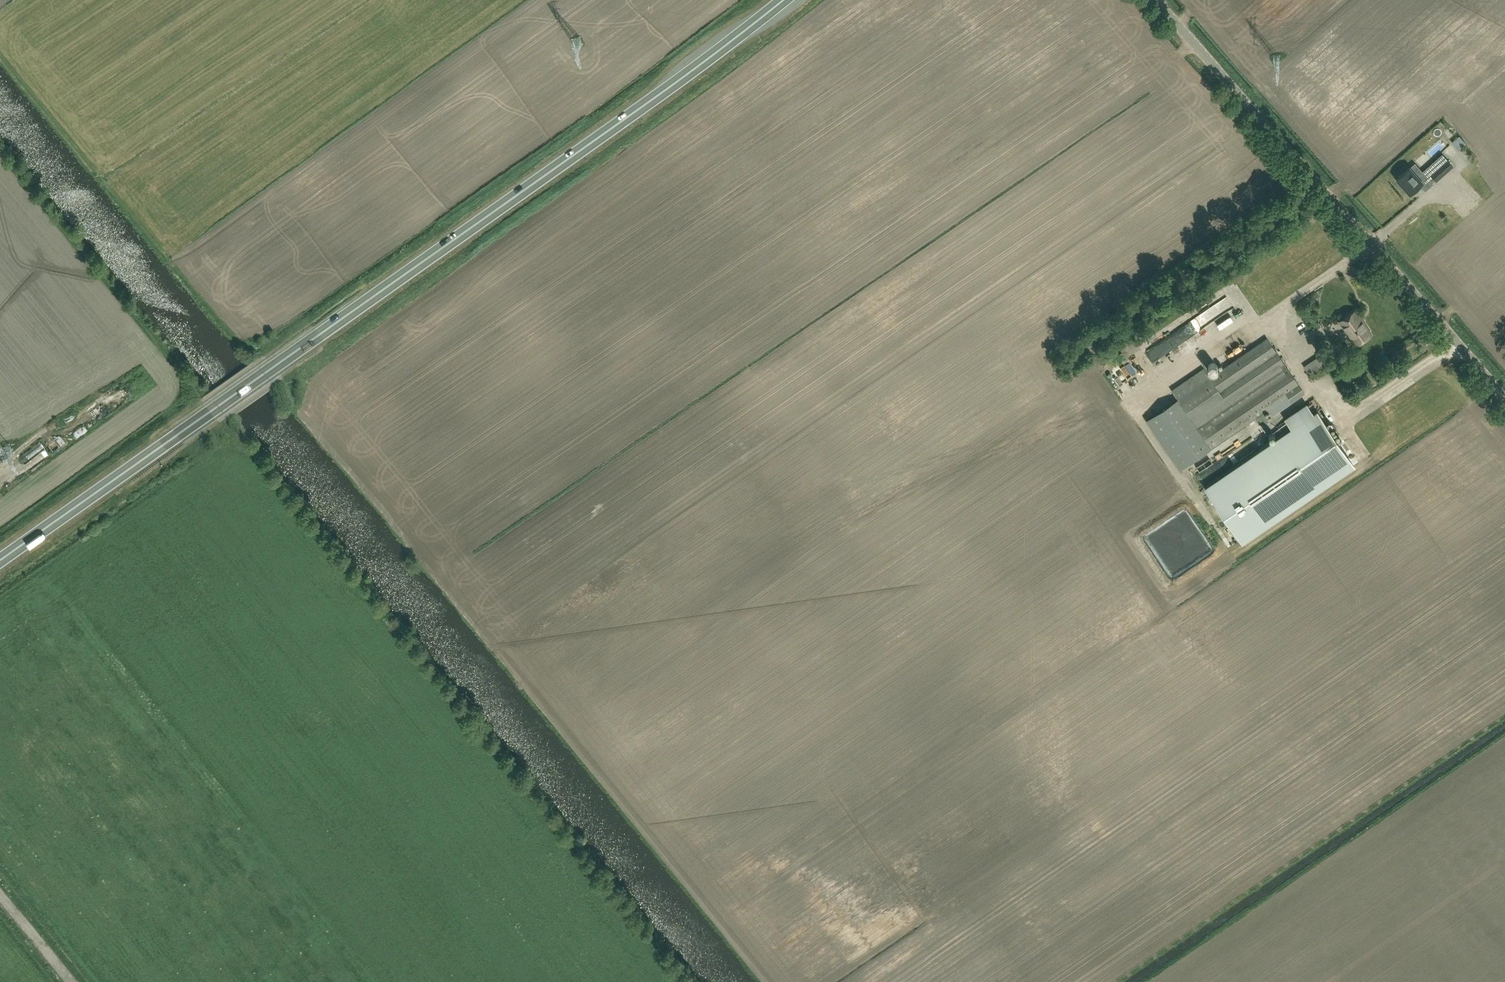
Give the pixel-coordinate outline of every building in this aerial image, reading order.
[(749,28),(758,21),(756,18),(747,24),(749,28)] [(1431,174),(1435,180),(1436,181),(1453,166),(1447,160),(1431,174)] [(1423,173),(1415,164),(1410,168),(1409,168),(1397,179),(1410,193),(1420,184),(1425,190),(1433,183),(1423,173)] [(1178,273),(1183,280),(1192,274),(1187,267),(1178,273)] [(1355,344),(1370,334),(1360,319),(1361,318),(1356,310),(1340,321),(1355,344)] [(1241,331),(1249,325),(1246,321),(1238,327),(1241,331)] [(1146,420),(1180,469),(1268,409),(1272,415),(1304,393),(1297,384),(1298,384),(1267,338),(1210,377),(1204,368),(1171,390),(1178,399),(1146,420)] [(1286,419),(1292,428),(1206,487),(1243,541),(1354,465),(1317,411),(1313,413),(1308,404),(1286,419)]
